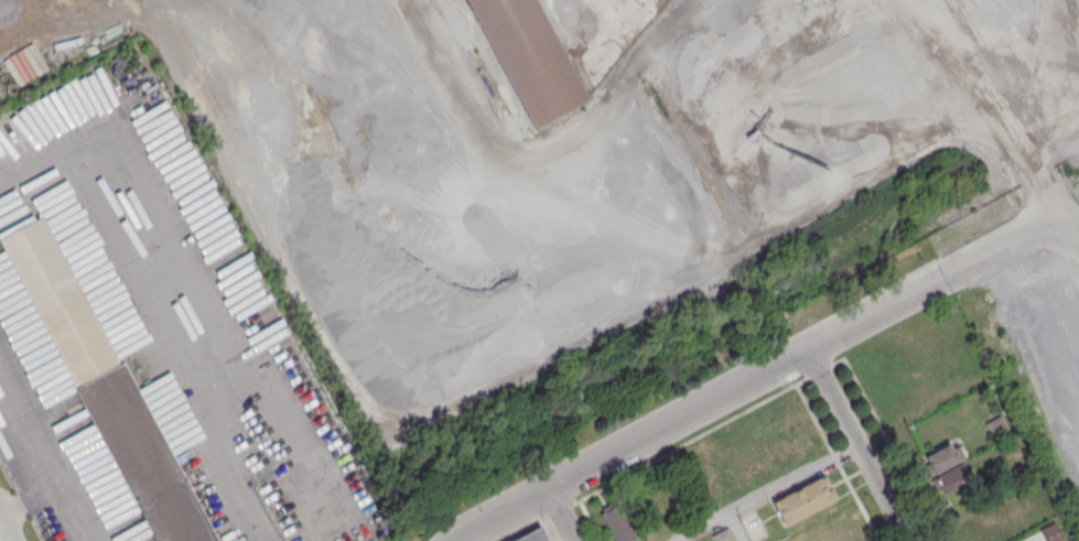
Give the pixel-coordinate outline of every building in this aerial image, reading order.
[(526,132),(457,0),(521,0),(576,106),(526,132)] [(1,238),(0,236),(0,233),(34,215),(36,218),(41,216),(119,364),(122,361),(217,540),(155,540),(74,388),(76,387),(0,243),(0,238),(1,238)] [(971,482),(954,442),(923,455),(940,495),(971,482)] [(772,500),(782,525),(837,502),(826,477),(772,500)] [(616,502),(598,513),(615,540),(631,540),(638,537),(616,502)] [(727,528),(712,536),(715,540),(734,540),(727,528)] [(542,529),(514,540),(547,540),(542,529)]
